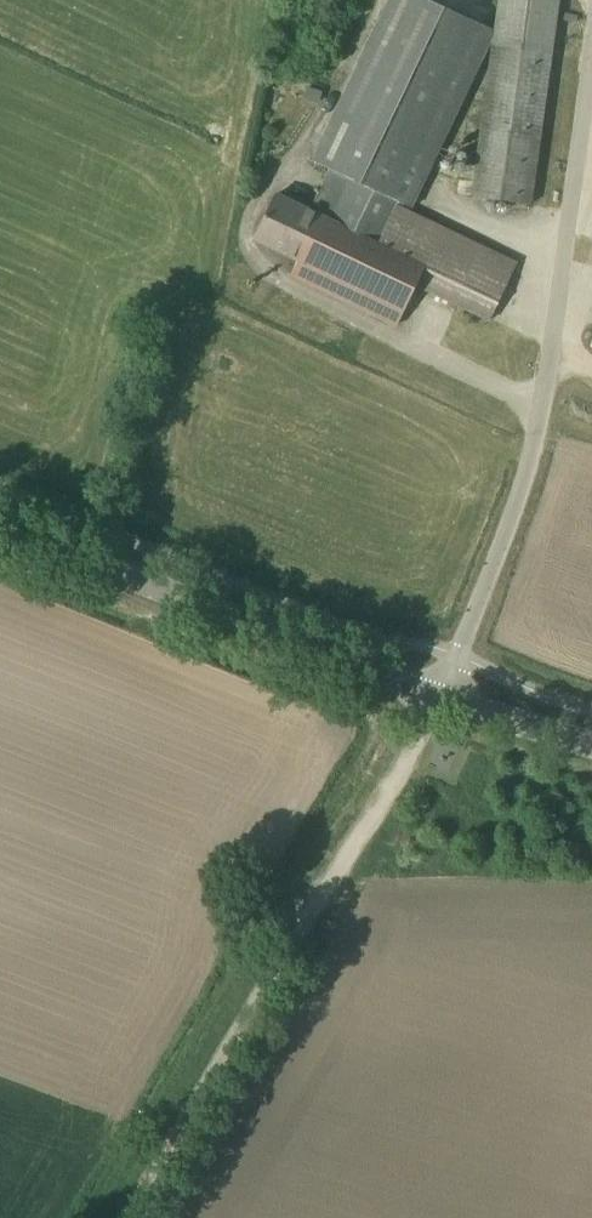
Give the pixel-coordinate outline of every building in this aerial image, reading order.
[(494,29),(432,0),(387,0),(312,160),(329,168),(319,189),(316,187),(314,190),(318,192),(309,210),(275,194),(255,238),(299,259),(291,274),(397,324),(416,283),(491,319),(518,262),(396,204),(398,201),(410,207),(494,29)] [(559,0),(500,0),(473,196),(530,204),(559,0)]
